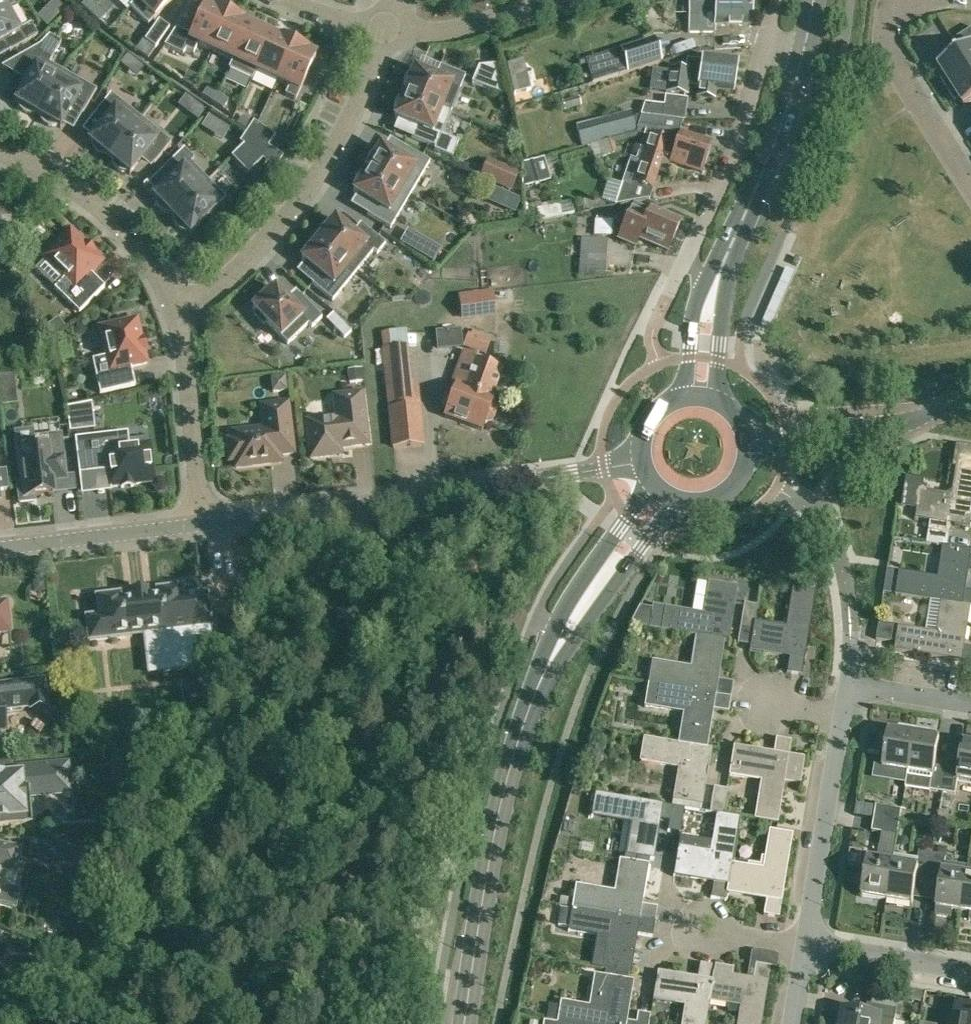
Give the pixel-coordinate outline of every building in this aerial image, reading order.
[(12,0),(0,0),(0,13),(10,7),(11,8),(15,6),(12,0)] [(68,8),(60,0),(51,11),(59,18),(68,8)] [(98,7),(91,0),(87,0),(82,6),(90,14),(98,7)] [(136,0),(130,7),(148,25),(173,0),(138,0),(137,1),(136,0)] [(702,0),(692,0),(692,15),(714,16),(714,26),(750,27),(750,14),(733,13),(733,8),(715,8),(715,0),(705,0),(705,1),(702,0)] [(715,8),(733,8),(733,13),(750,14),(751,0),(715,0),(715,8)] [(212,51),(228,16),(214,9),(214,10),(205,6),(191,36),(176,29),(164,47),(183,55),(185,50),(194,53),(198,44),(212,51)] [(0,13),(0,43),(4,41),(10,52),(33,39),(37,36),(31,24),(22,29),(11,8),(10,7),(0,13)] [(106,15),(98,7),(90,14),(99,23),(106,15)] [(241,22),(228,16),(212,51),(233,60),(233,61),(249,27),(241,23),(241,22)] [(169,28),(159,21),(145,41),(155,48),(169,28)] [(233,61),(233,60),(229,69),(252,80),(256,71),(255,71),(271,37),(249,27),(233,61)] [(952,42),(959,53),(938,67),(943,75),(940,77),(948,89),(970,74),(970,30),(952,42)] [(58,80),(62,71),(49,64),(61,43),(49,36),(40,46),(1,68),(27,82),(16,101),(16,100),(15,102),(38,115),(58,80)] [(279,40),(271,37),(255,71),(256,71),(277,81),(293,46),(280,39),(279,40)] [(654,43),(624,53),(622,49),(611,52),(618,75),(660,62),(654,43)] [(307,52),(293,46),(277,81),(289,86),(285,95),(296,100),(315,57),(306,53),(307,52)] [(687,59),(686,70),(670,68),(666,92),(687,95),(688,85),(698,86),(696,97),(715,100),(716,91),(732,93),(737,62),(702,57),(702,61),(687,59)] [(497,74),(496,65),(479,67),(472,84),(503,95),(497,74)] [(414,69),(404,94),(451,113),(465,77),(440,66),(435,78),(415,70),(414,69)] [(96,91),(62,71),(58,80),(38,115),(60,128),(61,127),(72,108),(83,114),(96,91)] [(959,99),(964,107),(970,102),(970,74),(948,89),(955,101),(959,99)] [(212,103),(218,94),(208,87),(202,96),(212,103)] [(109,158),(141,119),(111,94),(94,115),(104,124),(90,140),(89,141),(109,158)] [(228,101),(218,94),(212,103),(222,110),(228,101)] [(451,113),(404,94),(394,118),(396,119),(396,118),(416,127),(411,139),(435,148),(434,151),(452,158),(459,142),(442,135),(451,113)] [(660,132),(662,118),(684,121),(687,100),(665,96),(664,106),(644,103),(637,129),(660,132)] [(581,146),(613,138),(636,131),(630,111),(576,126),(581,146)] [(247,132),(253,123),(243,116),(237,125),(247,132)] [(141,119),(109,158),(130,174),(131,173),(130,173),(144,156),(154,164),(171,143),(141,119)] [(253,123),(247,132),(247,133),(268,147),(275,137),(257,124),(254,122),(253,123)] [(268,147),(247,133),(239,143),(243,146),(231,158),(248,175),(263,160),(261,158),(268,147)] [(652,190),(659,169),(666,171),(669,162),(701,172),(710,143),(679,133),(679,134),(669,136),(668,140),(654,135),(647,155),(642,153),(639,161),(631,158),(622,184),(609,180),(602,199),(591,201),(593,210),(649,200),(652,190)] [(380,147),(367,170),(410,195),(430,162),(406,148),(400,159),(381,148),(380,147)] [(171,215),(208,180),(191,163),(194,159),(184,149),(161,171),(170,181),(155,195),(154,195),(153,196),(171,215)] [(535,160),(526,163),(522,164),(522,189),(533,185),(533,186),(562,177),(556,154),(535,160)] [(517,174),(488,162),(481,176),(511,189),(517,174)] [(410,195),(367,170),(353,193),(355,193),(373,204),(367,215),(390,229),(410,195)] [(208,180),(171,215),(190,234),(219,206),(226,199),(208,180)] [(680,222),(650,209),(650,211),(634,204),(619,239),(636,246),(639,238),(668,251),(680,222)] [(335,219),(318,239),(357,271),(373,251),(377,254),(385,244),(360,224),(352,234),(336,220),(335,219)] [(596,220),(594,234),(610,236),(612,222),(596,220)] [(79,313),(104,287),(90,274),(102,262),(93,254),(95,253),(86,244),(84,245),(69,231),(43,258),(64,278),(54,289),(79,313)] [(581,238),(579,274),(605,276),(607,240),(581,238)] [(357,271),(318,239),(301,260),(303,261),(320,274),(311,284),(332,301),(357,271)] [(442,259),(427,250),(420,261),(435,270),(442,259)] [(312,328),(322,318),(300,295),(290,304),(274,288),(271,291),(269,288),(259,298),(261,300),(253,309),(256,313),(254,315),(264,325),(266,322),(287,345),(308,324),(312,328)] [(462,300),(464,315),(492,312),(490,296),(462,300)] [(106,357),(92,360),(100,394),(135,386),(131,367),(146,363),(144,352),(146,352),(143,339),(141,340),(136,319),(99,328),(106,357)] [(460,333),(435,335),(436,354),(461,352),(460,333)] [(484,358),(490,341),(468,334),(462,350),(484,358)] [(419,406),(413,407),(407,347),(384,349),(389,409),(393,447),(423,444),(419,406)] [(491,398),(492,397),(501,371),(476,361),(477,357),(464,352),(454,379),(457,381),(456,385),(465,388),(491,398)] [(286,390),(284,378),(272,379),(273,392),(286,390)] [(465,388),(456,385),(444,417),(482,431),(486,420),(493,419),(497,408),(492,402),(494,398),(492,397),(491,398),(465,388)] [(334,396),(336,418),(306,422),(311,458),(340,455),(339,448),(367,444),(361,393),(334,396)] [(287,404),(261,407),(263,429),(232,433),(233,440),(227,441),(229,461),(235,460),(236,467),(280,462),(279,455),(293,453),(287,404)] [(96,406),(71,412),(74,436),(99,434),(96,406)] [(79,475),(107,471),(109,487),(120,486),(121,490),(133,488),(133,484),(154,482),(149,444),(120,448),(118,433),(75,439),(79,475)] [(33,449),(18,450),(22,484),(17,484),(19,503),(34,502),(34,497),(54,494),(53,482),(66,480),(63,458),(60,436),(32,439),(33,449)] [(957,444),(954,457),(960,458),(953,497),(921,491),(921,490),(920,489),(918,502),(916,502),(916,505),(918,505),(915,519),(933,522),(931,533),(929,533),(927,546),(943,548),(952,549),(954,537),(949,536),(950,524),(970,528),(970,526),(970,446),(957,444)] [(921,490),(921,491),(925,477),(906,474),(901,503),(916,505),(916,502),(918,502),(920,489),(921,490)] [(943,548),(938,579),(900,573),(898,585),(885,584),(883,596),(941,605),(941,603),(970,608),(970,610),(970,594),(965,593),(970,559),(970,553),(952,549),(943,548)] [(695,637),(726,641),(729,641),(737,587),(726,586),(727,580),(712,578),(711,583),(708,583),(703,613),(652,605),(652,610),(649,629),(696,636),(695,637)] [(98,615),(86,617),(89,641),(132,636),(131,630),(152,628),(157,672),(201,667),(212,646),(210,627),(212,627),(208,593),(182,596),(181,586),(157,589),(157,597),(122,601),(121,593),(96,596),(98,615)] [(755,621),(753,630),(750,651),(789,658),(787,672),(803,675),(816,592),(792,588),(786,626),(755,621)] [(9,632),(6,602),(0,603),(0,633),(9,632)] [(753,630),(755,621),(757,606),(744,603),(740,628),(753,630)] [(941,605),(937,634),(879,625),(877,641),(896,644),(895,652),(970,665),(970,650),(964,648),(970,610),(970,608),(941,603),(941,605)] [(639,608),(629,626),(649,629),(652,610),(639,608)] [(650,669),(648,681),(648,684),(732,698),(733,683),(719,681),(726,641),(695,637),(690,668),(651,661),(650,669)] [(6,732),(3,711),(23,709),(46,694),(44,679),(0,684),(0,732),(6,732)] [(732,698),(648,684),(644,707),(683,714),(678,744),(707,748),(714,710),(730,713),(732,698)] [(908,772),(914,735),(889,731),(883,768),(908,772)] [(914,735),(908,772),(909,772),(906,788),(931,792),(931,791),(943,792),(947,767),(935,765),(939,739),(914,735)] [(707,748),(678,744),(643,738),(639,762),(678,768),(672,799),(702,804),(711,749),(707,748)] [(754,820),(778,824),(785,783),(801,786),(805,758),(789,755),(792,740),(776,738),(774,753),(734,747),(729,776),(760,781),(754,820)] [(947,767),(943,792),(956,794),(959,780),(970,782),(970,744),(964,743),(960,769),(947,767)] [(0,761),(0,826),(32,823),(30,796),(29,789),(47,787),(48,794),(70,793),(69,785),(67,763),(12,768),(12,760),(0,761)] [(716,814),(723,815),(727,789),(714,787),(710,813),(716,814)] [(672,806),(663,804),(594,793),(591,817),(630,823),(624,855),(654,860),(660,820),(669,821),(667,831),(680,833),(685,808),(672,806)] [(876,806),(874,818),(900,823),(902,810),(876,806)] [(710,898),(722,900),(726,900),(727,893),(732,864),(739,818),(723,815),(716,814),(710,852),(678,846),(674,875),(713,882),(710,898)] [(887,900),(894,856),(900,823),(874,818),(872,831),(881,833),(877,860),(867,859),(861,896),(887,900)] [(747,867),(732,864),(727,893),(766,900),(764,915),(779,917),(793,834),(769,831),(765,858),(761,857),(760,865),(748,863),(747,867)] [(0,870),(16,873),(20,850),(0,846),(0,872),(0,870)] [(933,854),(929,881),(940,883),(936,908),(962,912),(968,875),(943,872),(947,847),(941,846),(940,855),(933,854)] [(918,860),(894,856),(887,900),(912,904),(916,879),(929,881),(933,854),(932,854),(933,849),(920,847),(919,852),(918,860)] [(572,908),(655,922),(657,907),(642,904),(649,864),(620,859),(615,890),(576,884),(573,900),(561,897),(559,906),(572,908)] [(968,875),(962,912),(970,913),(970,920),(970,865),(968,875)] [(15,908),(17,902),(19,902),(20,897),(18,897),(19,891),(0,887),(0,905),(15,908)] [(655,922),(572,908),(572,910),(561,908),(559,925),(569,927),(568,931),(569,931),(570,929),(609,935),(603,968),(601,968),(601,969),(631,973),(637,934),(652,936),(655,922)] [(713,973),(715,965),(700,963),(698,978),(658,971),(653,1001),(684,1006),(681,1023),(705,1023),(709,1001),(713,973)] [(709,1001),(725,1003),(727,1012),(740,1014),(738,1023),(761,1023),(770,967),(754,965),(752,979),(713,973),(709,1001)] [(556,1023),(559,1023),(649,1023),(650,1014),(642,1012),(641,1022),(628,1020),(634,981),(604,976),(599,1007),(560,1000),(556,1023)] [(840,1023),(895,1023),(898,1009),(868,1004),(866,1016),(842,1012),(840,1023)] [(957,1009),(955,1023),(970,1023),(970,1011),(957,1009)]
